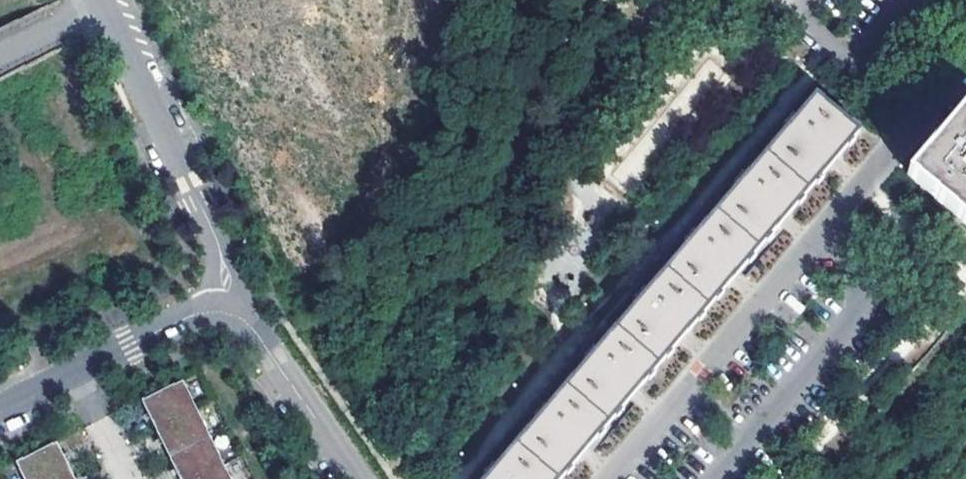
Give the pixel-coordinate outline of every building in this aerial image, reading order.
[(584,449),(635,391),(684,334),(734,276),(784,217),(835,158),(856,133),(813,96),(484,478),(559,478),(584,449)] [(907,175),(965,224),(965,105),(936,140),(907,175)] [(180,478),(231,478),(181,378),(141,398),(180,478)] [(15,459),(25,478),(74,478),(55,440),(15,459)]
